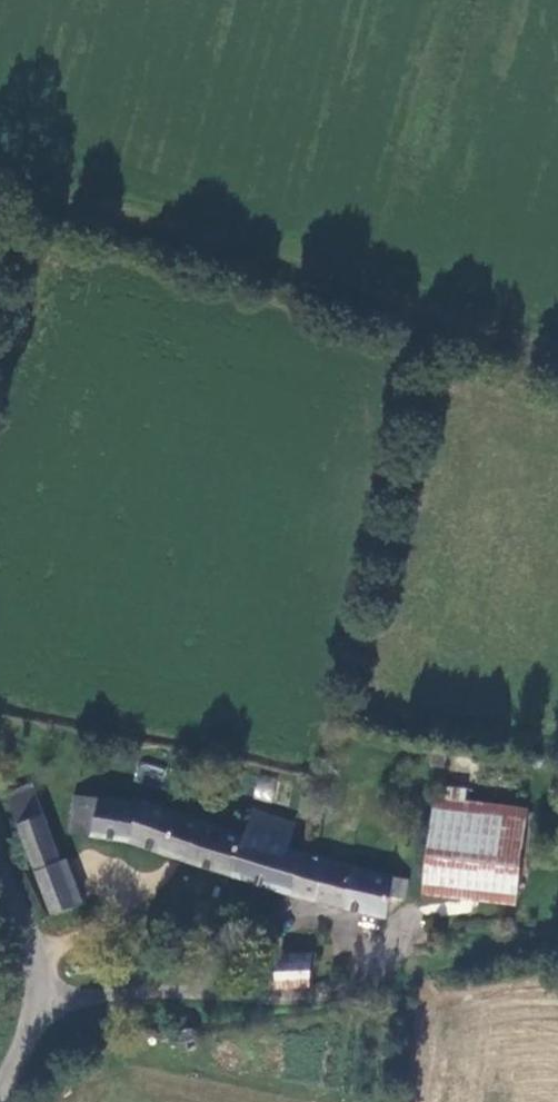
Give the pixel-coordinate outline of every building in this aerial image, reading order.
[(78,819),(292,884),(302,887),(310,845),(297,841),(304,817),(263,802),(254,825),(149,790),(147,797),(86,781),(78,819)] [(429,886),(522,897),(531,816),(470,810),(472,793),(439,790),(429,886)] [(22,815),(58,920),(89,909),(69,849),(62,851),(47,807),(22,815)] [(416,878),(310,845),(302,887),(389,913),(395,892),(411,896),(416,878)] [(317,978),(314,949),(281,952),(284,981),(317,978)] [(206,1038),(194,1029),(188,1030),(182,1033),(179,1039),(181,1046),(186,1052),(194,1054),(201,1052),(206,1038)]
